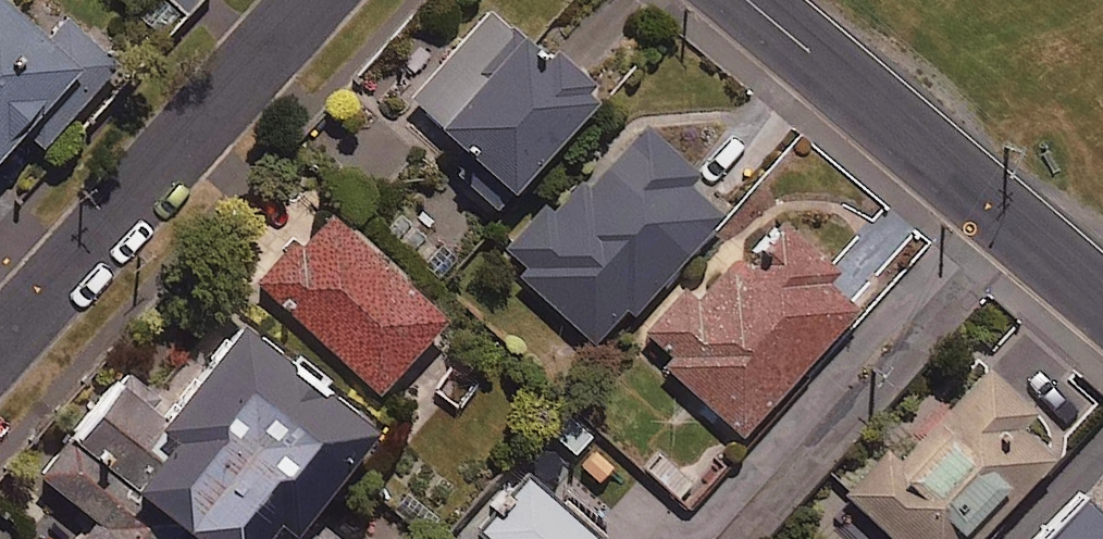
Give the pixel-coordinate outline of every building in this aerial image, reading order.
[(14,0),(0,0),(0,149),(80,59),(14,0)] [(546,53),(492,4),(410,93),(470,147),(454,165),(498,205),(602,91),(552,46),(546,53)] [(702,164),(645,110),(599,158),(607,166),(589,184),(581,176),(553,205),(544,197),(495,248),(598,347),(727,214),(689,177),(702,164)] [(448,317),(328,205),(261,276),(380,388),(448,317)] [(839,267),(779,213),(702,299),(686,285),(637,340),(743,435),(860,305),(829,278),(839,267)] [(240,317),(164,414),(118,377),(41,474),(96,518),(79,538),(172,538),(185,522),(207,538),(324,538),(301,522),(378,425),(240,317)] [(987,363),(900,458),(887,446),(846,490),(863,506),(841,530),(850,538),(887,538),(893,532),(901,538),(975,538),(1053,455),(1021,426),(1037,409),(987,363)] [(662,449),(644,468),(677,500),(696,481),(662,449)] [(523,473),(475,531),(485,538),(602,538),(523,473)] [(1089,489),(1039,538),(1102,538),(1102,503),(1089,489)]
